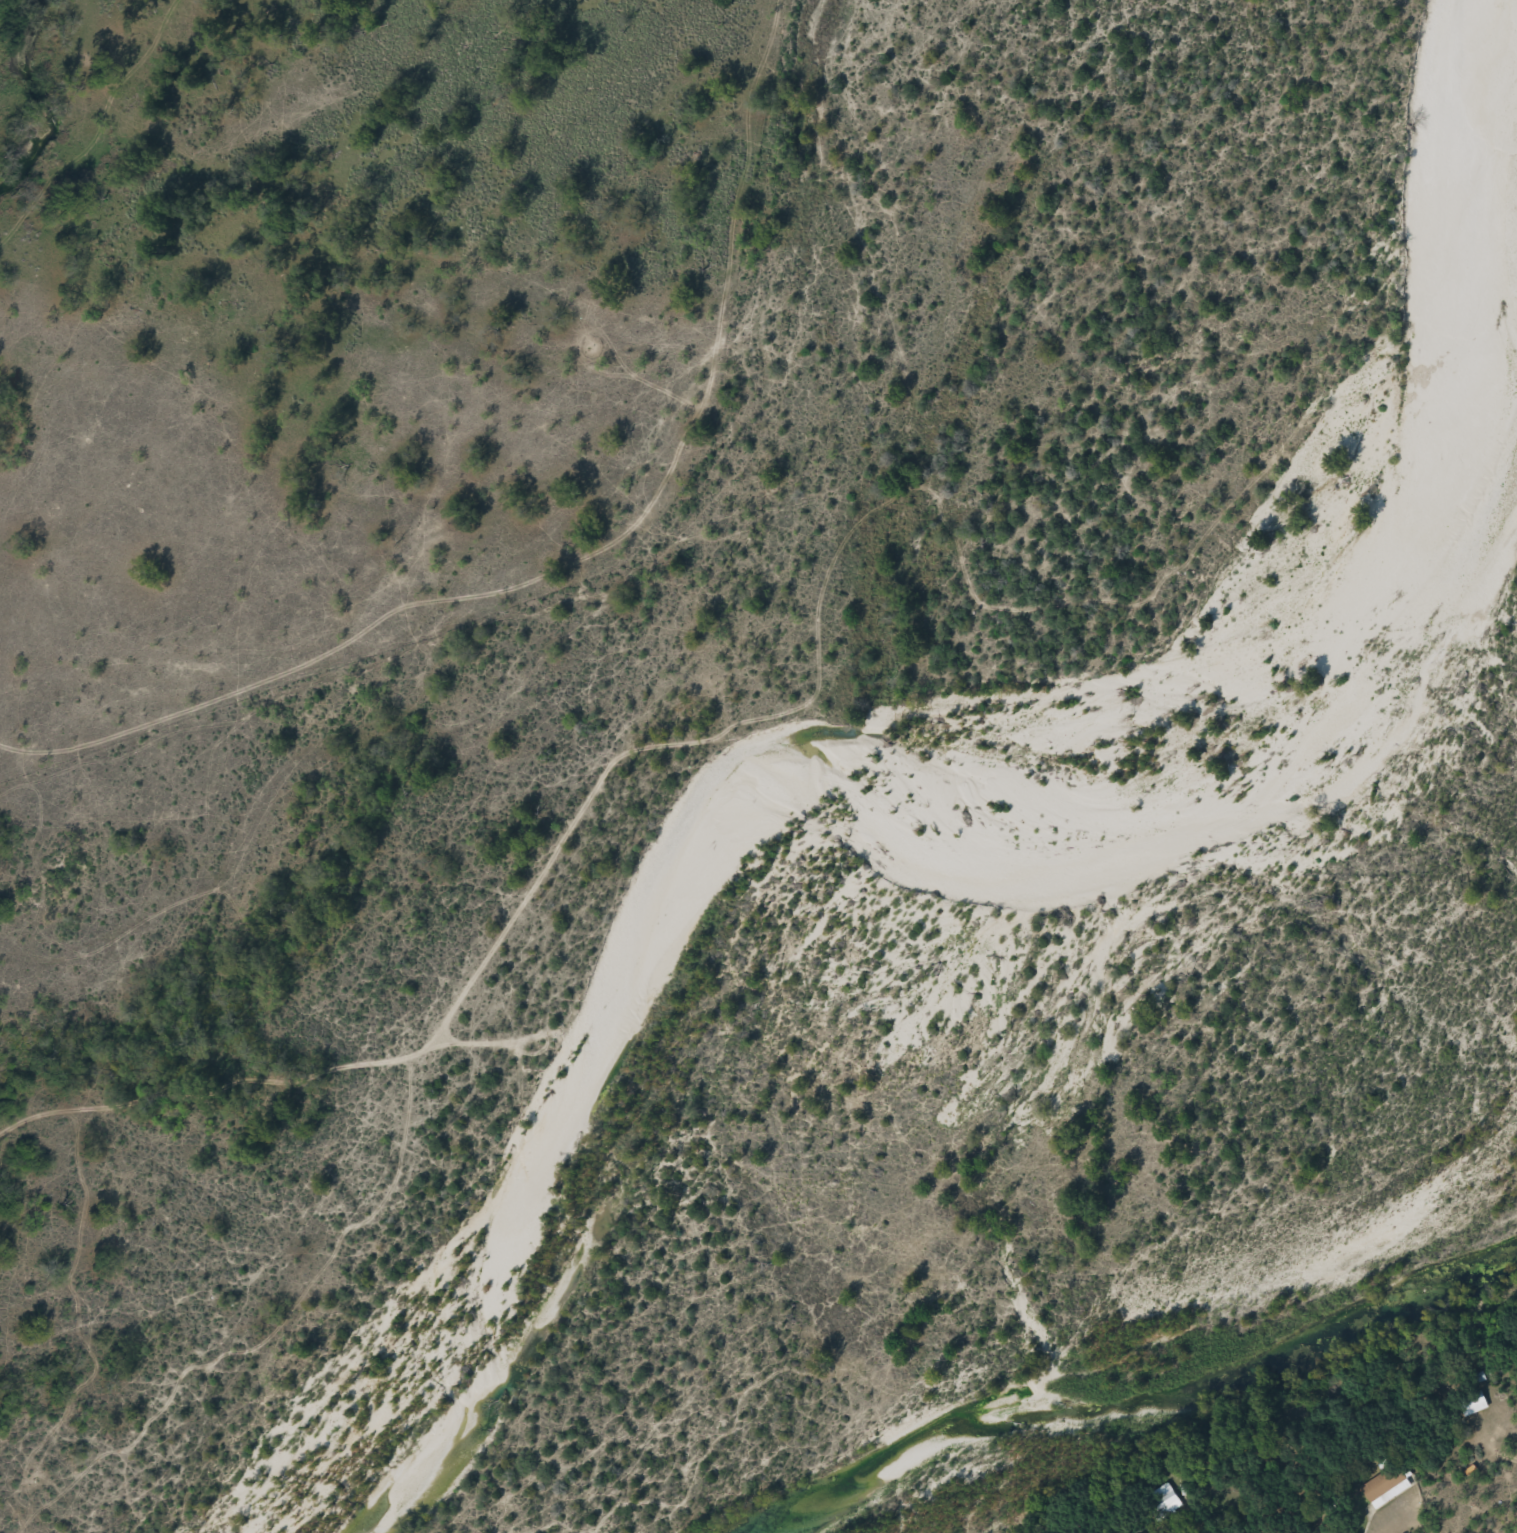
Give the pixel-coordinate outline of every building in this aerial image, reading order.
[(1359,1488),(1370,1504),(1407,1479),(1396,1463),(1359,1488)] [(1181,1504),(1168,1483),(1147,1496),(1159,1517),(1181,1504)]
